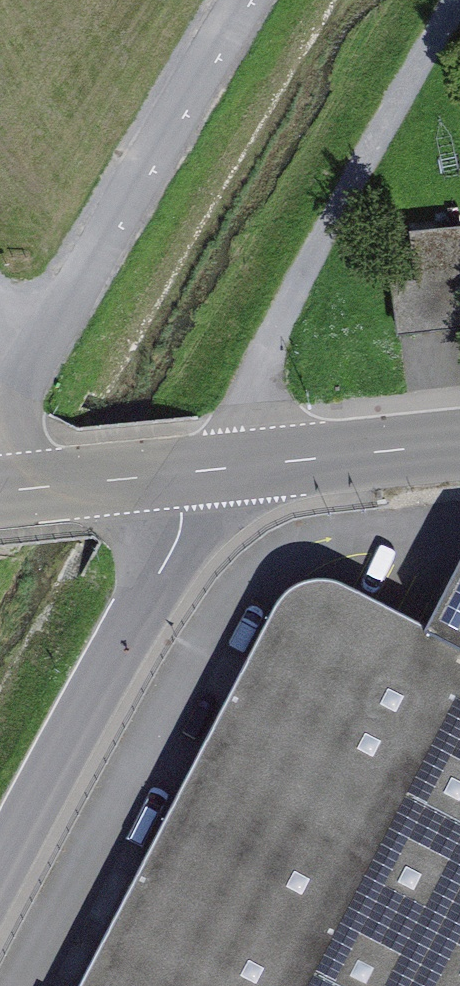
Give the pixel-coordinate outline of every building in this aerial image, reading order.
[(406,326),(459,326),(459,228),(405,228),(406,326)] [(324,570),(103,985),(459,985),(459,642),(324,570)]
